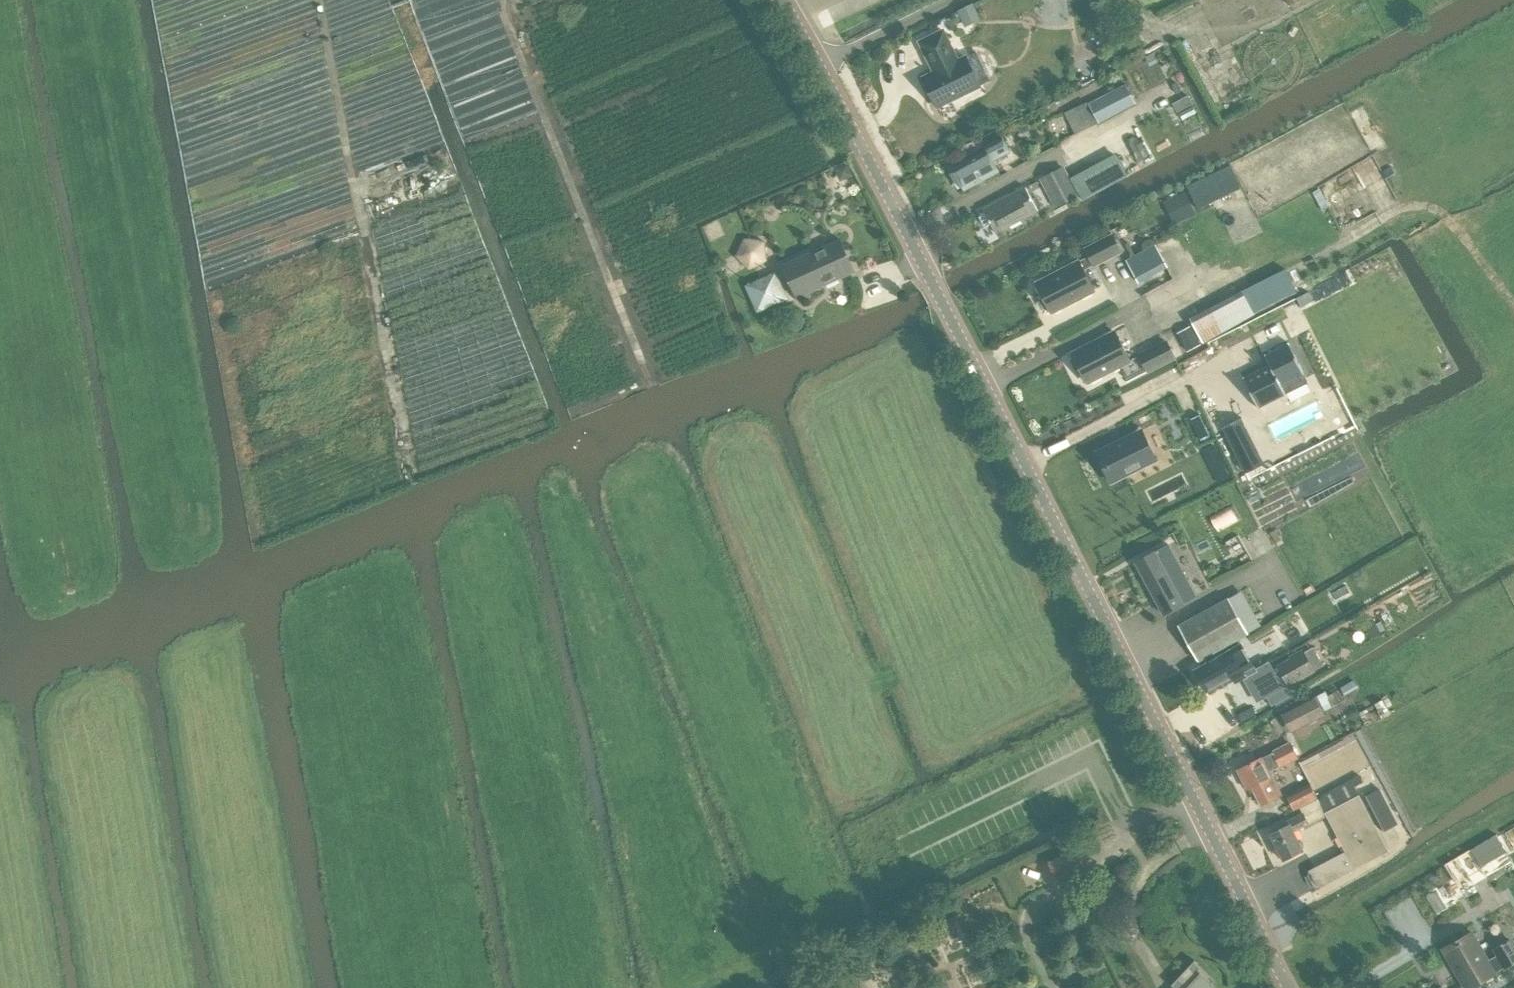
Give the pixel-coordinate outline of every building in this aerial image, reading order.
[(973,3),(958,11),(963,21),(978,14),(973,3)] [(945,29),(920,41),(935,72),(923,77),(938,106),(981,85),(966,54),(959,57),(945,29)] [(1099,122),(1136,103),(1133,97),(1126,84),(1089,104),(1099,122)] [(964,190),(1000,171),(994,160),(1011,152),(1003,137),(985,147),(987,150),(953,169),(964,190)] [(1054,208),(1080,195),(1064,165),(1039,178),(1054,208)] [(1026,187),(984,209),(985,211),(981,213),(979,217),(983,225),(988,226),(991,224),(996,233),(1038,210),(1026,187)] [(1114,235),(1085,249),(1088,256),(1093,265),(1094,266),(1123,252),(1114,235)] [(749,269),(766,260),(764,241),(744,239),(736,255),(749,269)] [(798,298),(855,272),(840,239),(783,265),(798,298)] [(1156,245),(1127,261),(1138,283),(1168,267),(1156,245)] [(1088,256),(1038,282),(1045,295),(1040,299),(1044,309),(1051,308),(1052,312),(1094,290),(1084,269),(1093,265),(1088,256)] [(757,313),(788,299),(776,272),(745,285),(757,313)] [(1200,344),(1256,314),(1242,289),(1187,319),(1200,344)] [(1117,331),(1073,353),(1074,356),(1071,360),(1076,369),(1081,370),(1087,382),(1131,361),(1117,331)] [(1148,372),(1176,358),(1166,339),(1138,353),(1148,372)] [(1244,376),(1243,377),(1259,408),(1260,408),(1259,406),(1281,396),(1282,397),(1283,396),(1282,395),(1307,382),(1308,383),(1309,383),(1288,342),(1287,343),(1288,344),(1266,355),(1266,354),(1265,354),(1270,365),(1245,377),(1244,376)] [(1222,427),(1222,428),(1224,428),(1246,472),(1263,463),(1241,419),(1243,418),(1242,417),(1222,427)] [(1158,460),(1142,431),(1098,454),(1113,483),(1158,460)] [(1164,614),(1197,597),(1169,544),(1136,562),(1164,614)] [(1199,660),(1259,627),(1239,592),(1179,625),(1199,660)] [(1371,638),(1381,632),(1374,619),(1364,625),(1371,638)] [(1250,661),(1241,644),(1195,669),(1207,691),(1232,677),(1236,684),(1244,679),(1257,702),(1269,695),(1272,700),(1285,692),(1282,687),(1290,683),(1312,670),(1324,664),(1314,647),(1303,653),(1280,666),(1282,668),(1275,672),(1268,660),(1257,667),(1252,660),(1250,661)] [(1315,699),(1287,713),(1295,729),(1323,714),(1322,712),(1334,707),(1327,692),(1315,699)] [(1280,766),(1298,757),(1290,743),(1263,757),(1238,770),(1248,789),(1253,787),(1262,805),(1281,794),(1269,770),(1280,765),(1280,766)] [(1309,870),(1308,874),(1314,886),(1319,887),(1355,868),(1355,867),(1388,850),(1355,786),(1364,781),(1360,775),(1322,795),(1319,801),(1346,851),(1309,870)] [(1295,809),(1318,798),(1310,783),(1287,795),(1295,809)] [(1384,831),(1398,824),(1379,788),(1366,795),(1384,831)] [(1283,860),(1303,850),(1294,830),(1308,823),(1303,813),(1286,821),(1288,825),(1270,834),(1283,860)] [(1480,865),(1486,876),(1513,860),(1498,836),(1446,866),(1453,878),(1454,880),(1480,865)] [(1072,868),(1066,856),(1065,854),(1049,862),(1056,878),(1073,870),(1072,868)] [(1466,987),(1470,987),(1496,973),(1495,972),(1504,967),(1505,969),(1513,964),(1513,942),(1511,938),(1493,948),(1497,955),(1488,960),(1472,932),(1443,949),(1466,987)] [(1171,985),(1175,987),(1217,987),(1216,986),(1214,984),(1213,983),(1216,979),(1195,960),(1171,985)]
